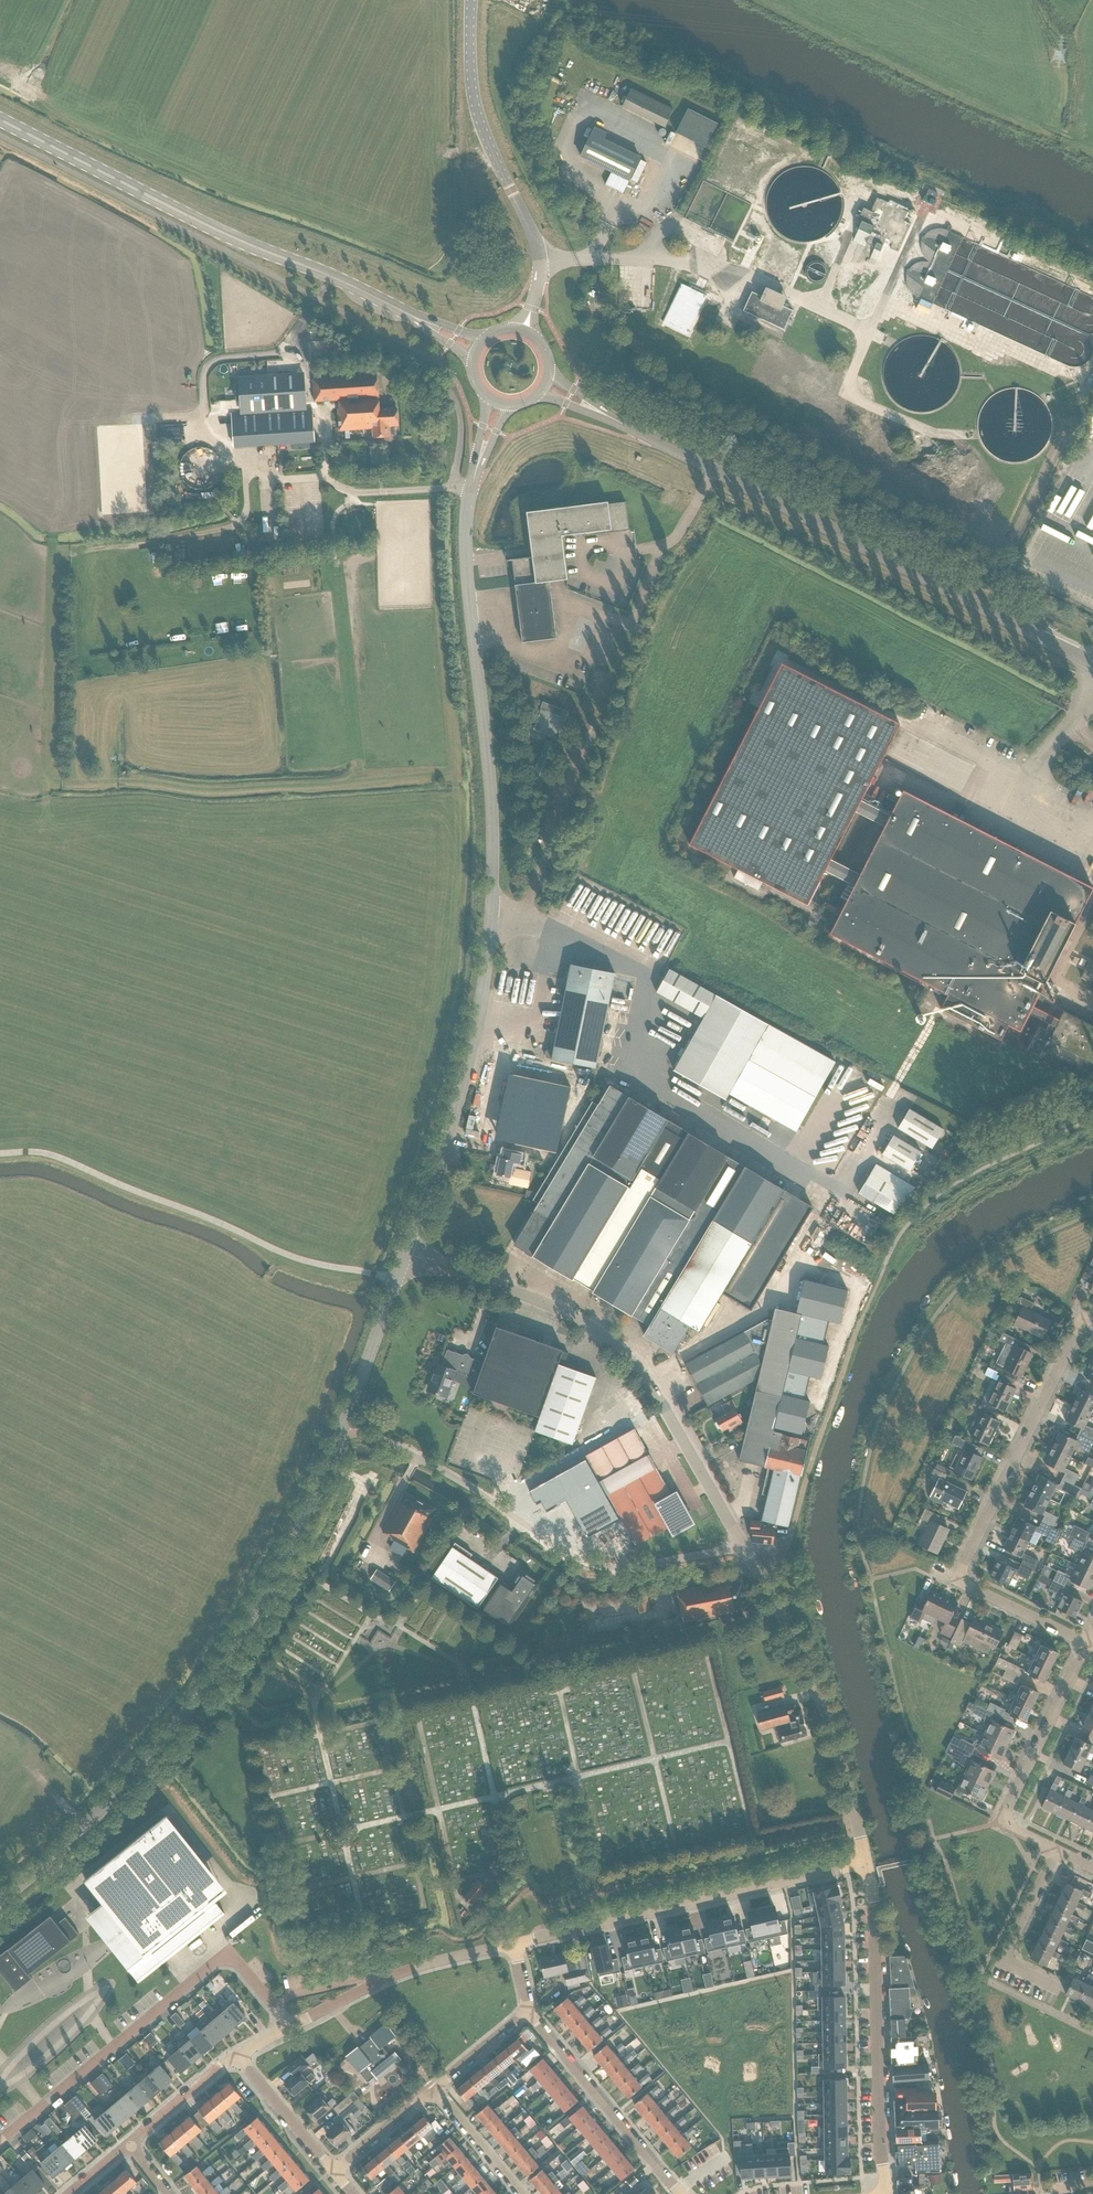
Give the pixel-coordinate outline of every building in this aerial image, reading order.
[(673,109),(632,88),(623,106),(665,127),(673,109)] [(706,148),(718,124),(688,109),(676,132),(706,148)] [(581,157),(605,169),(629,180),(640,158),(603,140),(606,133),(595,128),(581,157)] [(702,224),(734,240),(752,205),(723,190),(721,194),(730,198),(728,203),(726,202),(715,224),(709,221),(713,214),(708,212),(702,224)] [(938,194),(929,190),(926,195),(936,199),(938,194)] [(889,203),(877,198),(871,212),(864,208),(861,216),(870,220),(869,224),(862,222),(858,230),(870,235),(866,244),(875,248),(874,249),(881,252),(886,239),(893,243),(890,249),(899,253),(912,225),(904,221),(909,209),(890,200),(889,203)] [(784,330),(793,311),(783,306),(787,297),(766,288),(762,297),(752,292),(743,311),(784,330)] [(814,314),(811,323),(821,326),(824,318),(814,314)] [(835,323),(832,331),(841,335),(845,327),(835,323)] [(242,413),(231,414),(234,447),(314,441),(312,422),(312,408),(305,409),(303,374),(240,378),(242,413)] [(377,375),(317,380),(319,402),(337,401),(340,431),(372,429),(373,439),(391,437),(390,425),(398,425),(397,409),(380,410),(377,375)] [(1051,510),(1092,531),(1092,500),(1090,507),(1081,502),(1087,491),(1066,481),(1051,510)] [(515,587),(523,643),(557,639),(550,582),(567,580),(562,536),(585,533),(586,536),(630,531),(626,502),(585,507),(584,506),(527,513),(531,540),(537,539),(540,557),(512,560),(516,587),(515,587)] [(175,565),(187,564),(186,549),(174,549),(175,565)] [(1072,569),(1068,574),(1092,593),(1092,586),(1072,569)] [(1048,1041),(1085,1059),(1079,1071),(1085,1074),(1090,1062),(1092,1064),(1092,1026),(1064,1011),(1063,1012),(1054,1007),(1049,1015),(1033,1006),(1092,889),(1092,888),(903,791),(891,816),(861,800),(900,724),(782,664),(690,845),(808,905),(825,871),(855,886),(830,934),(938,989),(930,1002),(1001,1039),(1008,1025),(1020,1031),(1029,1014),(1052,1025),(1049,1031),(1040,1027),(1028,1049),(1039,1056),(1048,1040),(1048,1041)] [(558,739),(569,712),(543,702),(541,708),(542,708),(534,730),(558,739)] [(1089,935),(1083,932),(1073,951),(1074,951),(1079,954),(1089,935)] [(1079,954),(1074,951),(1073,952),(1079,955),(1089,935),(1079,954)] [(1089,960),(1081,976),(1092,982),(1092,962),(1089,960)] [(552,1059),(596,1068),(615,973),(571,965),(553,1050),(549,1049),(546,1051),(545,1056),(547,1058),(552,1059)] [(769,1024),(669,969),(656,992),(704,1018),(674,1070),(727,1100),(730,1094),(796,1132),(836,1062),(769,1024)] [(495,1138),(495,1139),(557,1153),(571,1087),(509,1074),(509,1075),(512,1075),(499,1139),(495,1138)] [(592,1101),(533,1200),(539,1204),(537,1207),(515,1245),(574,1280),(574,1279),(594,1291),(593,1292),(632,1315),(650,1326),(644,1335),(673,1353),(690,1325),(699,1330),(703,1325),(707,1327),(717,1309),(720,1304),(716,1302),(722,1292),(751,1310),(813,1207),(610,1086),(598,1105),(592,1101)] [(932,1148),(943,1129),(909,1109),(898,1128),(932,1148)] [(909,1170),(921,1151),(894,1135),(882,1154),(909,1170)] [(501,1158),(497,1174),(511,1178),(510,1183),(528,1187),(531,1172),(513,1168),(514,1162),(524,1164),(525,1157),(526,1157),(526,1156),(511,1153),(511,1152),(510,1152),(510,1153),(503,1151),(502,1156),(501,1156),(501,1157),(502,1157),(501,1158)] [(925,1161),(921,1159),(915,1169),(919,1171),(925,1161)] [(876,1164),(871,1173),(859,1193),(886,1209),(894,1214),(915,1187),(876,1164)] [(854,1236),(861,1224),(850,1218),(843,1230),(854,1236)] [(802,1314),(774,1427),(801,1434),(809,1401),(804,1400),(810,1376),(820,1378),(828,1346),(823,1345),(829,1320),(839,1323),(847,1291),(839,1289),(836,1288),(835,1288),(833,1287),(830,1287),(828,1286),(814,1283),(811,1282),(804,1280),(797,1313),(802,1314)] [(1040,1341),(1051,1319),(1050,1319),(1050,1320),(1030,1311),(1034,1303),(1020,1297),(1014,1310),(1020,1313),(1014,1326),(1041,1339),(1040,1340),(1040,1341)] [(767,1319),(684,1363),(707,1405),(758,1377),(738,1460),(765,1466),(758,1494),(768,1496),(762,1520),(788,1526),(800,1475),(801,1476),(808,1450),(799,1448),(801,1438),(782,1433),(774,1431),(774,1427),(802,1314),(797,1313),(775,1307),(772,1320),(767,1319)] [(473,1393),(540,1417),(535,1431),(572,1445),(596,1378),(563,1366),(568,1354),(563,1353),(563,1350),(496,1326),(483,1363),(479,1361),(449,1350),(448,1350),(447,1350),(447,1351),(443,1362),(442,1366),(437,1364),(433,1374),(434,1374),(429,1389),(430,1391),(438,1394),(439,1394),(440,1394),(440,1393),(448,1395),(456,1372),(478,1379),(473,1393)] [(987,1334),(994,1338),(997,1330),(991,1327),(987,1334)] [(1023,1343),(1003,1333),(999,1340),(1006,1344),(996,1363),(1003,1367),(1023,1376),(1022,1375),(1031,1356),(1033,1357),(1033,1356),(1020,1350),(1023,1343)] [(997,1371),(988,1367),(985,1375),(993,1378),(997,1380),(987,1400),(1007,1410),(1007,1409),(1005,1409),(1015,1389),(1016,1390),(1017,1389),(1011,1387),(1014,1380),(997,1371)] [(1091,1414),(1092,1410),(1092,1396),(1080,1390),(1073,1405),(1091,1414)] [(735,1408),(730,1400),(721,1405),(726,1413),(715,1419),(722,1431),(728,1427),(730,1431),(736,1428),(735,1427),(743,1422),(735,1408)] [(1000,1424),(994,1421),(997,1414),(980,1405),(976,1413),(980,1415),(970,1435),(990,1444),(989,1443),(998,1423),(1000,1424)] [(1092,1441),(1092,1429),(1085,1425),(1091,1414),(1073,1405),(1065,1421),(1086,1431),(1083,1437),(1092,1441)] [(671,1496),(634,1430),(589,1456),(636,1544),(668,1527),(673,1536),(694,1525),(676,1493),(671,1496)] [(1083,1437),(1080,1442),(1060,1432),(1052,1448),(1070,1457),(1076,1445),(1092,1454),(1092,1441),(1083,1437)] [(981,1448),(963,1439),(955,1436),(952,1443),(963,1449),(954,1469),(973,1478),(974,1478),(972,1477),(981,1458),(983,1458),(977,1455),(981,1448)] [(1065,1468),(1070,1457),(1052,1448),(1045,1463),(1065,1473),(1062,1479),(1074,1485),(1079,1475),(1065,1468)] [(620,1519),(586,1459),(529,1490),(532,1495),(537,1505),(545,1500),(550,1509),(546,1511),(547,1512),(555,1507),(567,1501),(587,1538),(595,1533),(620,1519)] [(967,1492),(944,1481),(947,1474),(934,1468),(929,1479),(937,1483),(930,1498),(942,1504),(943,1501),(959,1509),(959,1508),(958,1508),(966,1492),(967,1492)] [(1069,1495),(1074,1485),(1062,1479),(1059,1485),(1039,1475),(1031,1490),(1050,1499),(1055,1488),(1069,1495)] [(1042,1522),(1053,1527),(1058,1517),(1044,1511),(1050,1499),(1031,1490),(1024,1506),(1044,1516),(1042,1522)] [(414,1551),(437,1509),(405,1492),(383,1532),(392,1537),(391,1539),(414,1551)] [(937,1553),(949,1529),(936,1523),(940,1516),(925,1508),(920,1518),(929,1523),(919,1544),(937,1553)] [(1048,1537),(1053,1527),(1042,1522),(1039,1528),(1018,1518),(1011,1533),(1029,1542),(1034,1530),(1048,1537)] [(773,1544),(774,1527),(760,1526),(760,1521),(751,1520),(750,1532),(753,1533),(753,1542),(758,1543),(773,1544)] [(1069,1535),(1072,1537),(1086,1543),(1089,1537),(1092,1539),(1092,1534),(1074,1525),(1069,1535)] [(1023,1553),(1029,1542),(1011,1533),(1003,1548),(1024,1558),(1021,1564),(1033,1570),(1037,1560),(1023,1553)] [(1086,1543),(1072,1537),(1071,1539),(1073,1540),(1069,1547),(1083,1554),(1078,1565),(1092,1573),(1092,1554),(1083,1549),(1086,1543)] [(496,1581),(498,1578),(470,1558),(473,1554),(456,1542),(441,1564),(432,1577),(480,1610),(479,1610),(508,1630),(540,1583),(522,1571),(511,1587),(500,1579),(498,1582),(496,1581)] [(1028,1580),(1033,1570),(1021,1564),(1018,1570),(997,1560),(990,1576),(1008,1585),(1014,1573),(1028,1580)] [(1053,1580),(1065,1586),(1068,1580),(1088,1590),(1092,1580),(1092,1573),(1078,1565),(1072,1577),(1058,1570),(1053,1580)] [(396,1582),(377,1569),(371,1579),(389,1591),(396,1582)] [(1047,1577),(1041,1574),(1038,1580),(1044,1583),(1047,1577)] [(747,1607),(742,1581),(733,1582),(732,1580),(679,1590),(681,1598),(679,1598),(682,1616),(676,1617),(667,1619),(668,1626),(679,1624),(679,1622),(684,1621),(737,1611),(737,1609),(747,1607)] [(1065,1586),(1053,1580),(1048,1590),(1062,1597),(1057,1608),(1075,1617),(1083,1602),(1062,1591),(1065,1586)] [(935,1617),(945,1597),(932,1591),(924,1607),(917,1604),(910,1618),(920,1622),(925,1612),(935,1617)] [(650,1611),(648,1596),(637,1598),(639,1612),(650,1611)] [(958,1604),(945,1597),(935,1617),(945,1622),(940,1632),(950,1637),(957,1623),(950,1620),(958,1604)] [(1002,1629),(975,1616),(971,1624),(961,1619),(950,1643),(960,1648),(963,1641),(988,1653),(990,1648),(993,1649),(1002,1629)] [(1015,1650),(1022,1635),(1015,1632),(1008,1646),(1015,1650)] [(942,1647),(946,1649),(950,1640),(942,1637),(940,1643),(943,1645),(942,1647)] [(1029,1657),(1051,1667),(1058,1653),(1043,1645),(1043,1646),(1041,1645),(1036,1654),(1032,1652),(1029,1657)] [(1005,1670),(1019,1677),(1023,1670),(1009,1663),(999,1657),(995,1665),(1005,1670)] [(1051,1667),(1029,1657),(1027,1662),(1031,1664),(1027,1673),(1029,1674),(1029,1675),(1044,1682),(1051,1667)] [(1016,1684),(1019,1677),(1005,1670),(1002,1677),(1016,1684)] [(1011,1691),(1008,1696),(1031,1707),(1038,1692),(1024,1685),(1023,1686),(1021,1685),(1017,1694),(1011,1691)] [(763,1692),(764,1695),(760,1696),(762,1702),(765,1702),(766,1702),(784,1697),(781,1687),(763,1692)] [(1024,1722),(1031,1707),(1008,1696),(1006,1700),(1012,1703),(1007,1713),(1010,1714),(1010,1715),(1024,1722)] [(986,1710),(998,1716),(1000,1717),(1004,1709),(989,1702),(986,1710)] [(780,1742),(808,1735),(802,1710),(797,1711),(795,1704),(756,1714),(760,1728),(785,1722),(786,1728),(777,1731),(780,1742)] [(995,1722),(998,1716),(986,1710),(977,1705),(973,1713),(990,1722),(984,1734),(1008,1746),(1015,1731),(995,1722)] [(1089,1713),(1083,1726),(1091,1730),(1088,1736),(1092,1738),(1092,1715),(1089,1713)] [(957,1746),(971,1753),(974,1747),(977,1748),(1001,1760),(1008,1746),(984,1734),(980,1741),(978,1740),(975,1741),(973,1744),(961,1738),(957,1746)] [(1086,1758),(1089,1752),(1092,1754),(1092,1738),(1088,1736),(1086,1742),(1075,1737),(1069,1750),(1086,1758)] [(982,1758),(971,1753),(957,1746),(950,1743),(946,1752),(953,1759),(968,1766),(964,1774),(988,1786),(995,1772),(979,1764),(982,1758)] [(1090,1760),(1086,1758),(1069,1750),(1063,1763),(1080,1771),(1083,1764),(1087,1766),(1090,1760)] [(988,1786),(964,1774),(957,1789),(981,1800),(988,1786)] [(950,1798),(955,1788),(941,1781),(935,1791),(950,1798)] [(1042,1807),(1056,1814),(1064,1797),(1054,1792),(1058,1785),(1053,1783),(1042,1807)] [(1056,1814),(1070,1821),(1079,1804),(1078,1804),(1069,1799),(1072,1792),(1068,1790),(1064,1797),(1056,1814)] [(1070,1821),(1085,1828),(1092,1811),(1083,1806),(1086,1799),(1082,1797),(1078,1804),(1079,1804),(1070,1821)] [(1092,1832),(1092,1810),(1092,1811),(1085,1828),(1092,1832)] [(167,1820),(170,1818),(169,1817),(87,1882),(88,1883),(90,1881),(108,1904),(92,1917),(109,1939),(108,1940),(108,1941),(108,1942),(108,1944),(109,1945),(110,1946),(112,1947),(113,1947),(114,1947),(115,1946),(140,1978),(137,1980),(138,1981),(224,1913),(224,1912),(221,1914),(202,1890),(215,1880),(196,1856),(199,1854),(193,1846),(190,1849),(167,1820)] [(473,1903),(486,1888),(478,1881),(465,1896),(473,1903)] [(1060,1896),(1085,1908),(1086,1906),(1077,1902),(1081,1894),(1090,1898),(1092,1893),(1083,1889),(1082,1890),(1066,1883),(1060,1896)] [(838,1887),(814,1892),(817,1905),(841,1899),(838,1887)] [(802,1908),(799,1895),(791,1897),(794,1910),(800,1909),(802,1908)] [(1084,1910),(1085,1908),(1060,1896),(1054,1908),(1079,1920),(1080,1918),(1071,1914),(1075,1906),(1084,1910)] [(841,1899),(817,1905),(819,1916),(841,1911),(838,1901),(841,1900),(841,1899)] [(775,1906),(762,1909),(768,1938),(788,1933),(785,1920),(778,1922),(775,1906)] [(1054,1908),(1048,1920),(1073,1932),(1074,1930),(1065,1926),(1069,1918),(1078,1923),(1079,1920),(1054,1908)] [(752,1928),(746,1929),(749,1942),(768,1938),(762,1909),(749,1912),(752,1928)] [(841,1911),(819,1916),(822,1927),(844,1924),(841,1911)] [(51,1915),(0,1956),(0,1973),(8,1984),(12,1988),(15,1985),(19,1990),(32,1978),(29,1975),(80,1934),(66,1917),(57,1923),(51,1915)] [(733,1915),(720,1918),(727,1947),(747,1943),(744,1930),(737,1931),(733,1915)] [(711,1937),(704,1938),(707,1952),(727,1947),(720,1918),(707,1921),(711,1937)] [(1073,1932),(1048,1920),(1042,1933),(1067,1945),(1068,1943),(1059,1939),(1063,1931),(1080,1939),(1081,1936),(1073,1932)] [(844,1924),(822,1927),(822,1938),(844,1938),(844,1924)] [(692,1925),(679,1928),(686,1957),(705,1952),(702,1939),(696,1940),(692,1925)] [(670,1946),(663,1948),(666,1961),(686,1957),(679,1928),(666,1931),(670,1946)] [(1066,1947),(1067,1945),(1042,1933),(1036,1945),(1061,1957),(1062,1955),(1053,1951),(1057,1943),(1066,1947)] [(651,1934),(638,1937),(644,1966),(664,1962),(661,1948),(654,1950),(651,1934)] [(628,1956),(622,1957),(625,1971),(644,1966),(638,1937),(625,1940),(628,1956)] [(844,1938),(822,1938),(822,1949),(844,1949),(844,1938)] [(1086,1939),(1081,1949),(1092,1955),(1092,1942),(1086,1939)] [(607,1944),(593,1947),(599,1976),(620,1972),(617,1958),(611,1960),(607,1944)] [(1060,1960),(1061,1957),(1036,1945),(1030,1958),(1046,1965),(1051,1955),(1060,1960)] [(844,1949),(822,1949),(823,1961),(844,1960),(844,1949)] [(565,1961),(564,1954),(540,1959),(544,1977),(565,1973),(567,1985),(568,1985),(569,1989),(580,1986),(580,1982),(591,1979),(588,1967),(585,1956),(565,1961)] [(905,2032),(906,2032),(907,2032),(906,2026),(904,2026),(904,2023),(908,2022),(912,2007),(920,2006),(906,1956),(890,1956),(891,1988),(890,1988),(892,2019),(890,2020),(892,2038),(905,2037),(905,2032)] [(823,1971),(817,1971),(817,1972),(844,1972),(844,1960),(823,1961),(823,1971)] [(1078,2000),(1090,1975),(1088,1974),(1084,1983),(1077,1979),(1081,1970),(1076,1968),(1072,1978),(1073,1978),(1066,1994),(1078,2000)] [(844,1972),(817,1972),(818,1984),(845,1984),(844,1972)] [(1092,2001),(1092,1987),(1089,1985),(1092,1977),(1092,1976),(1090,1975),(1078,2000),(1091,2006),(1092,2001)] [(222,1981),(217,1976),(212,1981),(216,1986),(222,1981)] [(237,1997),(229,1987),(222,1993),(230,2003),(237,1997)] [(671,1989),(662,1991),(663,1998),(672,1996),(671,1989)] [(555,2009),(563,2019),(577,2008),(586,2000),(582,1995),(573,2003),(568,1998),(555,2009)] [(617,2007),(629,2004),(626,1995),(615,1997),(617,2007)] [(845,1997),(818,1997),(818,2010),(845,2009),(845,1997)] [(223,2012),(234,2026),(245,2016),(234,2003),(223,2012)] [(199,2006),(204,2012),(208,2009),(203,2004),(199,2006)] [(204,2012),(199,2006),(199,2007),(199,2006),(193,2011),(199,2018),(205,2013),(204,2012)] [(563,2019),(573,2031),(586,2020),(591,2016),(589,2015),(595,2010),(591,2006),(582,2014),(577,2008),(563,2019)] [(845,2009),(818,2010),(823,2010),(823,2021),(845,2020),(845,2009)] [(625,2022),(615,2011),(611,2015),(620,2026),(625,2022)] [(171,2017),(180,2027),(185,2023),(176,2012),(171,2017)] [(212,2022),(223,2035),(234,2026),(223,2012),(212,2022)] [(594,2029),(604,2021),(600,2016),(590,2024),(586,2020),(573,2031),(581,2040),(594,2029)] [(845,2020),(823,2021),(824,2032),(845,2032),(845,2020)] [(201,2031),(213,2044),(223,2035),(212,2022),(201,2031)] [(358,2047),(346,2056),(367,2083),(375,2077),(377,2079),(401,2060),(395,2052),(390,2056),(383,2047),(396,2036),(386,2023),(370,2037),(371,2039),(362,2046),(363,2047),(361,2049),(358,2047)] [(159,2041),(162,2038),(168,2045),(173,2040),(159,2025),(151,2033),(159,2041)] [(594,2029),(581,2040),(589,2050),(605,2037),(612,2031),(608,2026),(599,2035),(594,2029)] [(928,2064),(918,2065),(917,2040),(929,2040),(928,2030),(907,2032),(906,2032),(906,2037),(905,2037),(892,2038),(892,2067),(893,2067),(893,2081),(930,2078),(928,2064)] [(190,2040),(202,2053),(213,2044),(201,2031),(190,2040)] [(845,2032),(824,2032),(824,2043),(846,2043),(845,2032)] [(147,2042),(153,2036),(150,2033),(144,2038),(147,2042)] [(518,2038),(506,2049),(514,2060),(520,2067),(524,2063),(520,2059),(519,2060),(517,2057),(526,2050),(531,2057),(537,2052),(529,2043),(525,2046),(518,2038)] [(180,2049),(191,2062),(202,2053),(190,2040),(180,2049)] [(594,2056),(603,2066),(616,2055),(625,2047),(622,2042),(612,2051),(607,2045),(594,2056)] [(824,2054),(819,2054),(819,2055),(846,2054),(846,2043),(824,2043),(824,2054)] [(180,2072),(191,2062),(180,2049),(169,2058),(180,2072)] [(513,2084),(514,2083),(518,2081),(512,2073),(508,2069),(507,2070),(505,2067),(514,2060),(506,2049),(493,2059),(502,2070),(507,2077),(513,2084)] [(158,2059),(152,2052),(149,2055),(155,2062),(158,2059)] [(127,2070),(135,2064),(126,2053),(118,2060),(127,2070)] [(321,2063),(313,2053),(305,2060),(302,2055),(288,2067),(294,2075),(284,2083),(294,2095),(315,2078),(311,2073),(305,2079),(300,2073),(309,2065),(313,2070),(321,2063)] [(630,2053),(621,2061),(616,2055),(603,2066),(611,2077),(624,2066),(634,2058),(630,2053)] [(846,2054),(819,2055),(819,2067),(846,2067),(846,2054)] [(502,2070),(493,2059),(481,2069),(490,2080),(489,2080),(495,2087),(499,2083),(496,2079),(495,2080),(493,2078),(502,2070)] [(539,2080),(552,2069),(543,2059),(528,2071),(532,2076),(534,2074),(539,2080)] [(611,2077),(620,2087),(633,2076),(643,2068),(639,2063),(633,2068),(634,2070),(630,2072),(624,2066),(611,2077)] [(149,2075),(161,2088),(172,2079),(160,2065),(149,2075)] [(490,2080),(481,2069),(469,2079),(478,2090),(477,2090),(483,2097),(487,2094),(483,2089),(483,2090),(481,2088),(489,2080),(490,2080)] [(560,2080),(552,2069),(539,2080),(537,2081),(541,2086),(543,2084),(547,2090),(560,2080)] [(97,2078),(107,2090),(113,2085),(103,2073),(97,2078)] [(638,2082),(633,2076),(620,2087),(629,2098),(642,2087),(642,2086),(651,2078),(648,2074),(638,2082)] [(150,2097),(161,2088),(149,2075),(138,2084),(150,2097)] [(101,2095),(107,2090),(97,2078),(91,2083),(101,2095)] [(468,2098),(477,2090),(478,2090),(469,2079),(456,2090),(465,2100),(471,2107),(475,2104),(471,2099),(470,2100),(468,2098)] [(846,2079),(824,2079),(824,2092),(846,2091),(846,2079)] [(545,2092),(549,2096),(551,2095),(556,2100),(569,2090),(560,2080),(547,2090),(545,2092)] [(230,2105),(238,2114),(242,2110),(235,2101),(241,2096),(229,2083),(219,2091),(230,2105)] [(150,2097),(138,2084),(128,2093),(139,2107),(150,2097)] [(515,2084),(510,2088),(516,2096),(521,2092),(515,2084)] [(657,2085),(654,2088),(651,2091),(655,2095),(661,2090),(657,2085)] [(495,2087),(487,2094),(490,2097),(498,2091),(495,2087)] [(917,2088),(895,2088),(895,2100),(907,2100),(907,2110),(936,2109),(935,2098),(930,2098),(930,2092),(917,2092),(917,2088)] [(569,2090),(556,2100),(554,2102),(550,2105),(554,2110),(560,2105),(565,2111),(577,2100),(569,2090)] [(219,2091),(209,2100),(220,2114),(222,2117),(227,2123),(232,2119),(225,2110),(230,2105),(219,2091)] [(846,2091),(824,2092),(825,2103),(846,2103),(846,2091)] [(139,2107),(128,2093),(117,2102),(128,2116),(139,2107)] [(353,2093),(349,2096),(354,2102),(358,2098),(353,2093)] [(643,2115),(656,2104),(648,2093),(634,2104),(643,2115)] [(70,2100),(80,2112),(86,2107),(76,2095),(70,2100)] [(507,2100),(498,2107),(502,2111),(510,2104),(516,2099),(513,2095),(507,2100)] [(320,2096),(317,2098),(305,2109),(315,2121),(336,2103),(332,2098),(326,2103),(320,2096)] [(338,2114),(354,2102),(349,2096),(333,2108),(338,2114)] [(664,2106),(670,2100),(666,2096),(660,2100),(664,2106)] [(356,2132),(351,2127),(350,2128),(344,2119),(351,2113),(356,2118),(363,2113),(360,2110),(364,2104),(359,2097),(358,2098),(354,2102),(334,2118),(338,2124),(326,2134),(336,2146),(350,2134),(352,2136),(356,2132)] [(519,2103),(516,2099),(510,2104),(514,2107),(519,2103)] [(75,2117),(80,2112),(70,2100),(65,2105),(75,2117)] [(220,2114),(209,2100),(198,2109),(200,2111),(196,2114),(206,2126),(209,2123),(217,2132),(222,2128),(214,2119),(220,2114)] [(895,2100),(896,2128),(909,2127),(938,2127),(939,2127),(938,2109),(936,2109),(907,2110),(907,2100),(895,2100)] [(128,2116),(117,2102),(106,2111),(118,2125),(128,2116)] [(846,2103),(825,2103),(825,2115),(847,2114),(846,2103)] [(665,2114),(656,2104),(643,2115),(652,2125),(665,2114)] [(485,2125),(502,2111),(498,2107),(493,2111),(488,2105),(476,2114),(485,2125)] [(577,2126),(590,2115),(582,2106),(570,2117),(568,2115),(559,2123),(560,2123),(564,2128),(571,2122),(572,2123),(574,2121),(577,2126)] [(678,2111),(675,2107),(669,2111),(673,2116),(678,2111)] [(118,2125),(106,2111),(95,2121),(106,2134),(118,2125)] [(493,2135),(505,2125),(500,2119),(505,2115),(502,2111),(485,2125),(493,2135)] [(196,2134),(206,2126),(196,2114),(192,2117),(190,2116),(181,2124),(200,2146),(203,2144),(198,2137),(198,2138),(196,2134)] [(674,2125),(665,2114),(652,2125),(660,2136),(674,2125)] [(847,2114),(825,2115),(825,2126),(847,2126),(847,2114)] [(599,2126),(590,2115),(577,2126),(578,2127),(576,2129),(580,2133),(582,2132),(586,2136),(599,2126)] [(424,2116),(412,2127),(421,2137),(420,2138),(426,2144),(430,2141),(427,2137),(426,2137),(424,2135),(432,2128),(438,2135),(443,2130),(436,2121),(431,2124),(424,2116)] [(524,2120),(527,2124),(533,2120),(529,2116),(524,2120)] [(61,2130),(50,2117),(44,2122),(46,2124),(52,2131),(56,2135),(61,2130)] [(248,2133),(252,2138),(253,2139),(267,2128),(258,2117),(244,2128),(235,2135),(239,2140),(248,2133)] [(681,2126),(687,2121),(683,2117),(677,2122),(681,2126)] [(533,2120),(527,2124),(530,2128),(535,2134),(541,2129),(533,2120)] [(682,2135),(669,2146),(678,2157),(691,2146),(686,2140),(690,2137),(699,2129),(699,2128),(697,2123),(686,2132),(682,2135)] [(46,2124),(41,2129),(47,2135),(52,2131),(46,2124)] [(200,2146),(181,2124),(172,2131),(191,2154),(193,2152),(185,2143),(191,2139),(199,2148),(200,2146)] [(502,2145),(519,2131),(515,2127),(510,2131),(505,2125),(493,2135),(502,2145)] [(682,2135),(674,2125),(660,2136),(669,2146),(682,2135)] [(74,2135),(85,2149),(97,2139),(85,2126),(74,2135)] [(607,2137),(599,2126),(586,2136),(587,2137),(585,2139),(589,2144),(591,2142),(595,2147),(607,2137)] [(847,2126),(825,2126),(825,2137),(847,2137),(847,2126)] [(409,2148),(408,2148),(417,2159),(422,2155),(418,2151),(414,2147),(413,2148),(411,2145),(420,2138),(421,2137),(412,2127),(400,2137),(409,2148)] [(909,2127),(896,2128),(897,2142),(927,2140),(926,2133),(932,2133),(932,2129),(938,2129),(938,2127),(909,2127)] [(244,2146),(247,2150),(248,2151),(257,2143),(261,2149),(262,2149),(275,2138),(267,2128),(253,2139),(252,2138),(251,2139),(244,2146)] [(191,2154),(172,2131),(159,2142),(178,2165),(182,2161),(174,2153),(180,2147),(183,2150),(188,2157),(191,2154)] [(510,2155),(522,2146),(517,2140),(522,2136),(519,2131),(502,2145),(510,2155)] [(27,2143),(32,2139),(27,2133),(22,2137),(27,2143)] [(63,2144),(75,2158),(85,2149),(74,2135),(63,2144)] [(541,2140),(544,2144),(550,2140),(547,2136),(541,2140)] [(396,2158),(401,2165),(405,2161),(402,2157),(401,2158),(399,2155),(408,2148),(409,2148),(400,2137),(387,2147),(396,2158)] [(442,2152),(429,2162),(433,2167),(441,2161),(457,2147),(449,2137),(437,2147),(442,2152)] [(616,2147),(607,2137),(595,2147),(593,2149),(597,2154),(599,2152),(604,2157),(616,2147)] [(847,2137),(825,2137),(825,2148),(847,2148),(847,2137)] [(265,2154),(270,2159),(284,2148),(275,2138),(262,2149),(261,2149),(252,2156),(256,2161),(265,2154)] [(550,2140),(544,2144),(547,2148),(553,2143),(550,2140)] [(582,2149),(588,2144),(584,2140),(578,2145),(582,2149)] [(927,2140),(897,2142),(897,2143),(895,2143),(896,2165),(915,2164),(916,2172),(941,2171),(939,2141),(927,2141),(927,2140)] [(52,2153),(64,2167),(75,2158),(63,2144),(52,2153)] [(39,2153),(34,2146),(27,2151),(33,2159),(39,2153)] [(242,2155),(247,2150),(244,2146),(238,2151),(240,2153),(242,2155)] [(519,2165),(535,2151),(532,2147),(527,2152),(522,2146),(510,2155),(519,2165)] [(390,2174),(393,2171),(390,2167),(389,2168),(387,2166),(396,2158),(387,2147),(375,2157),(384,2168),(383,2168),(389,2175),(390,2174)] [(454,2167),(466,2157),(457,2147),(441,2161),(445,2166),(450,2162),(454,2167)] [(625,2158),(616,2147),(604,2157),(604,2158),(602,2159),(606,2164),(608,2162),(612,2168),(625,2158)] [(270,2159),(267,2162),(261,2166),(265,2171),(271,2166),(274,2164),(278,2169),(279,2170),(292,2159),(284,2148),(270,2159)] [(776,2154),(765,2155),(766,2176),(778,2176),(776,2148),(776,2154)] [(789,2153),(777,2154),(778,2176),(791,2175),(790,2161),(796,2161),(795,2148),(788,2148),(789,2153)] [(847,2148),(825,2148),(825,2159),(850,2159),(847,2159),(847,2148)] [(231,2155),(235,2160),(241,2155),(240,2153),(238,2151),(237,2150),(231,2155)] [(753,2150),(740,2151),(742,2178),(754,2177),(753,2150)] [(753,2150),(754,2177),(766,2176),(765,2155),(754,2155),(753,2150)] [(29,2155),(26,2151),(21,2156),(24,2160),(29,2155)] [(539,2156),(535,2151),(519,2165),(527,2176),(539,2166),(534,2160),(539,2156)] [(53,2176),(64,2167),(52,2153),(42,2163),(53,2176)] [(375,2176),(383,2168),(384,2168),(375,2157),(363,2168),(371,2178),(377,2185),(376,2186),(382,2192),(395,2181),(389,2175),(381,2182),(378,2177),(377,2178),(375,2176)] [(474,2168),(466,2157),(454,2167),(460,2173),(454,2177),(458,2181),(474,2168)] [(625,2158),(612,2168),(610,2170),(614,2174),(616,2173),(621,2179),(634,2168),(625,2158)] [(287,2180),(301,2169),(292,2159),(279,2170),(278,2169),(269,2176),(274,2181),(282,2174),(287,2180)] [(850,2159),(825,2160),(826,2173),(850,2172),(850,2159)] [(564,2168),(570,2164),(567,2160),(561,2165),(564,2168)] [(573,2167),(570,2164),(564,2168),(567,2172),(573,2167)] [(205,2177),(206,2177),(207,2176),(215,2170),(211,2166),(210,2165),(204,2171),(202,2172),(197,2166),(185,2175),(193,2186),(205,2177)] [(406,2169),(410,2175),(416,2170),(412,2165),(406,2169)] [(436,2172),(432,2168),(427,2173),(430,2177),(436,2172)] [(471,2187),(483,2178),(474,2168),(458,2181),(462,2186),(467,2182),(471,2187)] [(310,2179),(301,2169),(287,2180),(278,2187),(281,2191),(282,2192),(291,2185),(296,2191),(310,2179)] [(22,2179),(33,2193),(44,2183),(33,2170),(22,2179)] [(123,2193),(137,2182),(127,2170),(113,2182),(123,2193)] [(538,2190),(550,2180),(556,2176),(552,2171),(546,2175),(542,2170),(530,2179),(538,2190)] [(393,2171),(390,2174),(394,2179),(398,2176),(394,2171),(393,2171)] [(644,2177),(639,2171),(627,2182),(632,2187),(644,2177)] [(1015,2190),(1034,2189),(1032,2173),(1013,2174),(1013,2175),(995,2176),(995,2182),(1014,2181),(1015,2190)] [(941,2184),(941,2174),(930,2175),(931,2185),(941,2184)] [(897,2175),(898,2188),(912,2188),(912,2187),(911,2175),(897,2175)] [(200,2193),(205,2193),(214,2187),(223,2181),(219,2176),(210,2183),(206,2177),(205,2177),(193,2186),(200,2193)] [(550,2180),(538,2190),(542,2193),(554,2193),(558,2190),(554,2185),(559,2180),(556,2176),(550,2180)] [(149,2184),(143,2177),(139,2181),(145,2187),(149,2184)] [(491,2188),(483,2178),(471,2187),(477,2193),(484,2193),(491,2188)] [(16,2193),(32,2193),(33,2193),(22,2179),(11,2188),(16,2193)] [(581,2189),(587,2184),(583,2180),(578,2185),(581,2189)] [(640,2193),(653,2193),(649,2190),(651,2188),(643,2180),(639,2184),(644,2190),(640,2193)] [(99,2193),(123,2193),(113,2182),(99,2193)] [(423,2183),(419,2187),(423,2192),(427,2188),(423,2183)] [(402,2191),(404,2189),(400,2184),(389,2193),(405,2193),(402,2191)] [(590,2188),(587,2184),(581,2189),(584,2192),(590,2188)] [(444,2193),(449,2189),(446,2185),(441,2190),(444,2193)]
